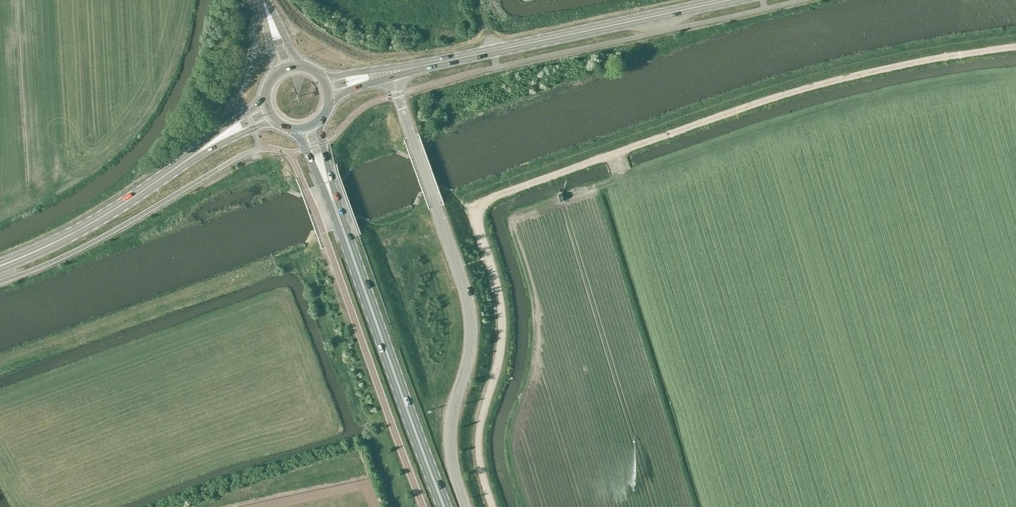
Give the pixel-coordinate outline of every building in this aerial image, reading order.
[(169,57),(173,44),(168,43),(164,55),(169,57)]
